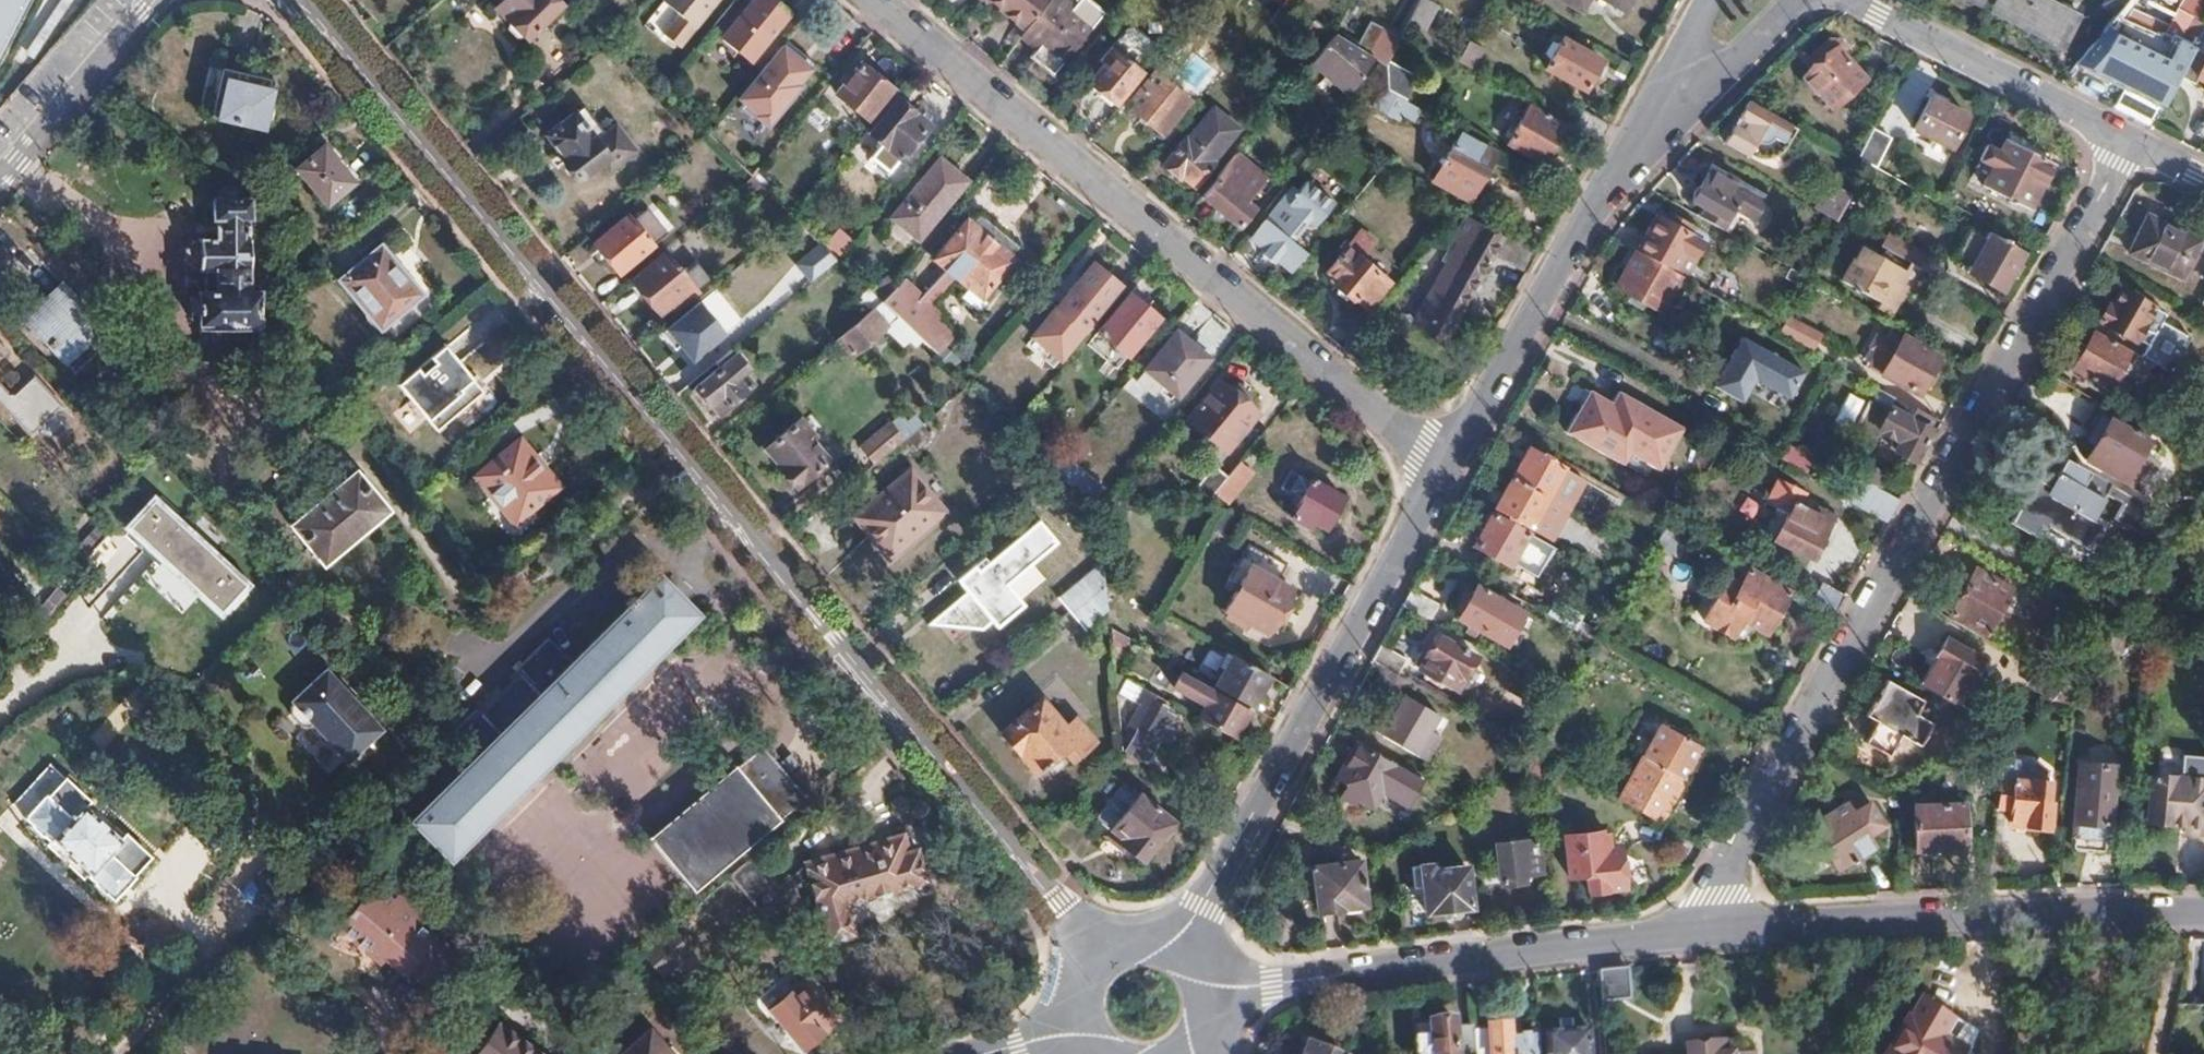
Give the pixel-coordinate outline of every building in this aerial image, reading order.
[(24,0),(0,0),(0,45),(24,0)] [(555,8),(558,5),(552,0),(500,0),(492,8),(506,21),(504,28),(514,37),(520,35),(524,38),(541,22),(544,26),(558,11),(555,8)] [(659,5),(690,28),(712,0),(663,0),(659,5)] [(771,0),(750,0),(720,37),(750,61),(787,13),(771,0)] [(1043,0),(989,0),(1000,9),(999,11),(1020,28),(1043,0)] [(1075,5),(1080,0),(1053,0),(1026,33),(1051,54),(1057,48),(1068,56),(1095,22),(1075,5)] [(1281,31),(1297,10),(1282,0),(1267,19),(1281,31)] [(1434,6),(1422,0),(1419,0),(1407,24),(1403,30),(1417,38),(1434,6)] [(1579,10),(1584,0),(1560,0),(1579,10)] [(1626,8),(1631,0),(1611,0),(1626,8)] [(2052,0),(1992,0),(1990,5),(2063,42),(2078,13),(2052,0)] [(2127,0),(2099,0),(2095,4),(2112,17),(2127,0)] [(627,42),(635,31),(627,24),(618,35),(627,42)] [(2169,46),(2175,38),(2163,32),(2159,40),(2129,25),(2124,35),(2154,51),(2159,41),(2169,46)] [(1378,60),(1386,65),(1395,48),(1401,35),(1383,26),(1369,55),(1370,55),(1378,60)] [(2179,76),(2193,82),(2196,77),(2203,81),(2203,27),(2194,47),(2179,76)] [(1370,55),(1369,55),(1332,33),(1310,61),(1346,88),(1370,55)] [(1582,92),(1600,58),(1562,37),(1544,71),(1582,92)] [(1825,62),(1834,67),(1824,86),(1836,93),(1840,93),(1845,92),(1866,103),(1886,66),(1854,49),(1857,44),(1846,37),(1837,39),(1825,62)] [(1470,68),(1479,50),(1465,44),(1457,61),(1470,68)] [(1404,99),(1423,63),(1395,48),(1386,65),(1387,89),(1404,99)] [(1138,73),(1107,49),(1098,60),(1101,61),(1086,80),(1099,91),(1096,94),(1108,103),(1111,100),(1115,103),(1138,73)] [(1196,53),(1178,76),(1200,94),(1219,71),(1196,53)] [(891,89),(859,63),(834,92),(866,120),(891,89)] [(794,82),(774,67),(733,117),(763,140),(784,111),(777,106),(794,82)] [(259,131),(272,81),(220,70),(208,121),(259,131)] [(1189,99),(1155,72),(1128,105),(1163,133),(1189,99)] [(1886,119),(1906,129),(1926,91),(1907,80),(1886,119)] [(1941,161),(1965,115),(1930,95),(1913,128),(1932,138),(1924,152),(1941,161)] [(899,157),(925,125),(907,111),(907,105),(902,102),(898,103),(894,101),(868,133),(899,157)] [(1744,104),(1721,144),(1752,160),(1758,162),(1764,163),(1772,162),(1778,159),(1783,156),(1786,153),(1796,133),(1744,104)] [(1210,106),(1163,166),(1178,178),(1180,175),(1194,186),(1239,129),(1210,106)] [(1561,126),(1526,107),(1506,143),(1542,162),(1561,126)] [(572,111),(543,134),(560,156),(558,158),(574,179),(599,160),(605,168),(632,147),(612,122),(593,138),(572,111)] [(1873,167),(1886,136),(1869,126),(1854,157),(1873,167)] [(1493,153),(1456,133),(1432,178),(1468,199),(1493,153)] [(2054,164),(2007,138),(2000,151),(1988,144),(1981,158),(1993,164),(1983,183),(2029,208),(2054,164)] [(352,185),(321,148),(294,171),(324,208),(352,185)] [(1233,158),(1217,177),(1202,197),(1236,224),(1252,206),(1248,202),(1264,182),(1233,158)] [(937,159),(889,216),(917,238),(964,181),(937,159)] [(1747,217),(1757,199),(1707,172),(1690,201),(1699,206),(1706,210),(1701,220),(1717,229),(1729,208),(1739,213),(1747,217)] [(1833,222),(1847,197),(1826,185),(1819,197),(1807,191),(1800,203),(1833,222)] [(257,329),(258,292),(245,291),(246,270),(249,270),(249,241),(247,241),(247,218),(250,218),(250,204),(248,201),(240,200),(238,196),(229,196),(226,200),(215,200),(212,204),(212,217),(215,217),(215,235),(197,235),(196,239),(190,239),(181,247),(181,256),(191,267),(196,267),(196,295),(188,295),(188,318),(195,318),(195,328),(257,329)] [(1285,197),(1253,236),(1268,248),(1264,254),(1273,262),(1278,256),(1292,269),(1306,252),(1291,240),(1310,217),(1285,197)] [(1701,220),(1706,210),(1699,206),(1694,216),(1701,220)] [(1727,235),(1739,213),(1729,208),(1717,229),(1727,235)] [(591,247),(615,276),(664,234),(645,211),(628,225),(624,219),(591,247)] [(1682,278),(1704,238),(1703,229),(1672,212),(1667,221),(1654,213),(1634,251),(1676,274),(1682,278)] [(1015,245),(975,213),(969,222),(1007,253),(1015,245)] [(2197,240),(2147,216),(2128,254),(2179,278),(2197,240)] [(980,297),(1013,258),(1007,253),(969,222),(964,218),(931,258),(943,267),(917,299),(898,281),(880,303),(916,337),(932,354),(945,338),(938,315),(925,305),(951,273),(965,284),(958,293),(979,309),(985,302),(980,297)] [(1418,327),(1441,341),(1501,241),(1471,222),(1449,258),(1445,256),(1433,276),(1444,283),(1438,292),(1430,288),(1412,319),(1420,324),(1418,327)] [(2019,255),(1985,237),(1982,242),(1965,232),(1953,254),(1970,263),(1965,272),(1999,290),(2019,255)] [(1945,266),(1892,236),(1885,250),(1938,280),(1945,266)] [(1355,295),(1369,306),(1386,285),(1373,275),(1376,271),(1360,258),(1366,250),(1353,240),(1328,271),(1341,281),(1337,286),(1353,298),(1355,295)] [(1840,280),(1877,301),(1874,306),(1887,313),(1901,288),(1895,285),(1903,270),(1859,245),(1840,280)] [(417,296),(378,248),(337,282),(377,329),(417,296)] [(809,283),(828,266),(812,249),(793,266),(809,283)] [(1676,274),(1634,251),(1614,286),(1657,309),(1676,274)] [(663,256),(629,284),(656,316),(672,303),(677,309),(694,294),(692,291),(705,280),(693,266),(680,277),(663,256)] [(1091,263),(1031,336),(1058,356),(1116,284),(1091,263)] [(1438,292),(1444,283),(1433,276),(1428,287),(1430,288),(1438,292)] [(2162,311),(2120,288),(2110,307),(2107,305),(2098,321),(2134,340),(2136,337),(2164,352),(2170,341),(2173,343),(2182,326),(2160,314),(2162,311)] [(855,323),(880,303),(866,289),(842,309),(855,323)] [(63,363),(98,331),(60,290),(25,321),(63,363)] [(1125,357),(1156,317),(1128,294),(1095,333),(1115,348),(1114,350),(1115,355),(1120,358),(1125,357)] [(845,353),(880,325),(898,341),(903,337),(909,344),(916,337),(880,303),(855,323),(834,341),(845,353)] [(703,351),(721,336),(696,307),(659,337),(671,353),(679,347),(691,361),(703,351)] [(1205,356),(1173,330),(1143,368),(1159,380),(1174,393),(1205,356)] [(2108,389),(2129,352),(2093,333),(2072,369),(2108,389)] [(1879,372),(1916,392),(1937,355),(1899,334),(1879,372)] [(1786,402),(1803,371),(1740,335),(1710,388),(1740,405),(1752,383),(1786,402)] [(728,350),(731,348),(721,336),(703,351),(712,364),(728,350)] [(1856,360),(1816,339),(1811,348),(1851,371),(1856,360)] [(478,392),(441,347),(395,385),(433,430),(478,392)] [(747,387),(737,374),(744,369),(728,350),(712,364),(711,365),(715,369),(689,389),(704,408),(707,406),(714,414),(747,387)] [(1151,390),(1159,380),(1143,368),(1135,377),(1151,390)] [(9,398),(0,405),(27,434),(56,408),(29,379),(9,398)] [(1216,379),(1185,418),(1222,449),(1254,410),(1216,379)] [(0,388),(0,404),(0,405),(9,398),(0,388)] [(1560,431),(1614,461),(1623,445),(1645,458),(1655,439),(1663,444),(1674,424),(1612,389),(1605,402),(1584,390),(1560,431)] [(1913,459),(1931,426),(1928,424),(1932,416),(1894,395),(1876,429),(1890,437),(1886,444),(1913,459)] [(1873,435),(1888,407),(1873,398),(1857,427),(1873,435)] [(2086,461),(2141,492),(2156,463),(2138,453),(2146,440),(2097,413),(2089,429),(2095,432),(2088,444),(2094,447),(2086,461)] [(900,443),(921,426),(911,415),(903,422),(899,417),(888,427),(885,424),(857,448),(872,466),(900,443)] [(825,469),(819,463),(823,459),(808,442),(810,440),(795,421),(762,448),(779,469),(777,474),(783,482),(788,479),(792,485),(802,478),(807,484),(825,469)] [(909,453),(929,436),(921,426),(900,443),(909,453)] [(554,486),(516,441),(472,477),(510,523),(554,486)] [(1510,477),(1545,496),(1565,508),(1582,477),(1561,466),(1527,447),(1510,477)] [(1784,447),(1780,463),(1807,471),(1811,456),(1784,447)] [(1067,484),(1080,469),(1065,455),(1053,470),(1067,484)] [(1879,486),(1887,471),(1861,457),(1853,471),(1879,486)] [(2086,547),(2099,523),(2090,519),(2101,499),(2080,487),(2088,473),(2063,459),(2054,475),(2058,477),(2052,488),(2033,477),(2008,523),(2032,536),(2038,527),(2065,542),(2067,537),(2086,547)] [(1211,494),(1227,474),(1212,462),(1194,485),(1208,496),(1211,494)] [(909,470),(853,516),(889,559),(944,513),(909,470)] [(1811,551),(1835,509),(1823,503),(1819,510),(1801,500),(1808,487),(1779,471),(1765,494),(1786,506),(1773,529),(1811,551)] [(354,474),(290,526),(321,563),(384,512),(354,474)] [(1323,526),(1340,496),(1309,479),(1307,482),(1294,474),(1279,501),(1292,508),(1287,516),(1312,530),(1316,522),(1323,526)] [(1494,507),(1528,525),(1549,537),(1565,508),(1545,496),(1510,477),(1494,507)] [(2142,535),(2155,511),(2110,485),(2105,496),(2121,505),(2113,519),(2142,535)] [(189,608),(194,602),(217,622),(249,587),(149,495),(112,536),(189,608)] [(1508,563),(1526,530),(1492,510),(1473,544),(1508,563)] [(1677,555),(1690,531),(1666,517),(1653,541),(1677,555)] [(927,625),(979,630),(990,621),(1008,606),(995,591),(1004,584),(1054,543),(1037,522),(987,564),(981,558),(971,567),(975,573),(965,582),(971,588),(927,625)] [(100,562),(115,547),(105,536),(90,553),(100,562)] [(1066,613),(1104,581),(1101,558),(1055,599),(1066,613)] [(1768,628),(1791,587),(1752,565),(1750,564),(1743,578),(1728,571),(1705,614),(1734,630),(1743,614),(1768,628)] [(1290,588),(1249,565),(1224,608),(1266,632),(1290,588)] [(1950,613),(1986,632),(1998,609),(2004,613),(2010,602),(2004,599),(2010,589),(1975,570),(1950,613)] [(408,821),(447,860),(693,613),(655,575),(568,663),(543,638),(510,671),(517,679),(478,718),(471,710),(448,732),(472,757),(408,821)] [(1835,612),(1845,593),(1822,580),(1812,598),(1835,612)] [(1081,630),(1106,606),(1104,581),(1066,613),(1081,630)] [(1021,604),(1004,584),(995,591),(1008,606),(990,621),(994,626),(1021,604)] [(1521,612),(1475,587),(1457,617),(1504,643),(1521,612)] [(1474,655),(1437,635),(1419,668),(1456,688),(1474,655)] [(1394,673),(1404,656),(1380,643),(1371,660),(1394,673)] [(1939,646),(1917,684),(1965,711),(1986,673),(1939,646)] [(1249,706),(1267,673),(1231,654),(1214,686),(1249,706)] [(376,729),(321,668),(287,699),(342,760),(376,729)] [(2053,697),(2062,681),(2038,668),(2029,683),(2053,697)] [(1867,717),(1922,747),(1934,725),(1916,715),(1924,701),(1887,680),(1867,717)] [(2074,702),(2075,688),(2062,681),(2053,697),(2074,702)] [(1231,738),(1246,711),(1202,687),(1192,706),(1201,710),(1196,718),(1231,738)] [(1166,723),(1169,716),(1160,711),(1165,702),(1139,688),(1132,701),(1137,703),(1125,725),(1130,728),(1123,741),(1129,744),(1125,748),(1146,760),(1155,744),(1163,748),(1172,747),(1178,735),(1175,728),(1166,723)] [(1449,719),(1407,696),(1392,722),(1434,746),(1449,719)] [(1064,728),(1041,701),(1001,733),(1033,772),(1060,750),(1070,762),(1093,743),(1074,719),(1064,728)] [(1658,819),(1680,780),(1678,779),(1698,743),(1660,722),(1618,796),(1658,819)] [(1408,776),(1354,746),(1335,779),(1345,785),(1342,792),(1362,803),(1371,787),(1395,800),(1408,776)] [(760,802),(785,781),(757,747),(642,843),(686,895),(775,820),(760,802)] [(2048,807),(2050,786),(2045,785),(2046,773),(2034,765),(2015,763),(2013,780),(1999,779),(1996,810),(2009,812),(2008,824),(2049,829),(2051,808),(2048,807)] [(2112,768),(2076,766),(2070,836),(2088,838),(2103,839),(2106,839),(2112,768)] [(18,815),(60,779),(50,767),(8,804),(18,815)] [(89,796),(65,774),(47,792),(23,818),(50,845),(54,840),(88,871),(84,875),(113,902),(138,876),(155,858),(130,835),(124,840),(121,837),(86,804),(83,802),(89,796)] [(2150,776),(2146,822),(2183,826),(2183,832),(2203,834),(2203,780),(2150,776)] [(800,800),(785,781),(760,802),(775,820),(800,800)] [(1170,824),(1121,785),(1093,819),(1108,831),(1106,834),(1140,861),(1156,841),(1163,841),(1169,833),(1167,828),(1170,824)] [(1809,826),(1835,867),(1871,846),(1864,836),(1879,827),(1865,805),(1850,814),(1844,804),(1809,826)] [(1962,806),(1914,807),(1915,849),(1963,848),(1962,806)] [(1587,871),(1590,890),(1625,885),(1623,874),(1625,869),(1624,860),(1622,859),(1620,849),(1611,845),(1609,831),(1604,832),(1601,829),(1566,833),(1570,872),(1587,871)] [(898,833),(800,864),(804,877),(825,945),(853,936),(844,907),(924,882),(913,847),(904,850),(898,833)] [(2103,839),(2088,838),(2073,837),(2072,848),(2102,851),(2103,839)] [(1535,838),(1494,843),(1499,884),(1524,881),(1523,872),(1539,870),(1535,838)] [(1355,858),(1309,865),(1315,913),(1362,907),(1355,858)] [(780,896),(772,887),(748,859),(726,878),(758,915),(780,896)] [(1424,912),(1469,906),(1464,866),(1429,870),(1428,863),(1410,866),(1412,887),(1421,886),(1424,912)] [(780,896),(804,877),(800,864),(772,887),(780,896)] [(442,948),(414,922),(422,913),(400,894),(394,901),(376,885),(361,901),(356,897),(344,910),(349,914),(338,926),(377,962),(382,957),(399,972),(404,967),(430,990),(453,966),(438,952),(442,948)] [(1632,998),(1630,966),(1597,970),(1599,1001),(1632,998)] [(800,1049),(835,1020),(801,982),(767,1010),(800,1049)] [(1531,1022),(1516,1023),(1515,1015),(1507,1017),(1504,1014),(1490,1015),(1489,1018),(1471,1019),(1472,1024),(1473,1037),(1474,1052),(1490,1050),(1490,1053),(1517,1053),(1516,1048),(1533,1047),(1531,1022)] [(1472,1024),(1454,1025),(1453,1017),(1429,1018),(1430,1034),(1414,1034),(1415,1053),(1474,1053),(1474,1052),(1473,1037),(1472,1024)] [(1430,1034),(1429,1018),(1413,1019),(1414,1034),(1430,1034)] [(1963,1051),(1910,1018),(1888,1053),(1961,1053),(1963,1051)] [(496,1023),(473,1053),(541,1053),(496,1023)] [(1544,1031),(1545,1053),(1589,1053),(1587,1028),(1544,1031)] [(651,1034),(628,1053),(668,1053),(651,1034)] [(1727,1038),(1684,1040),(1685,1053),(1728,1053),(1727,1038)] [(1307,1039),(1301,1053),(1340,1053),(1307,1039)]
